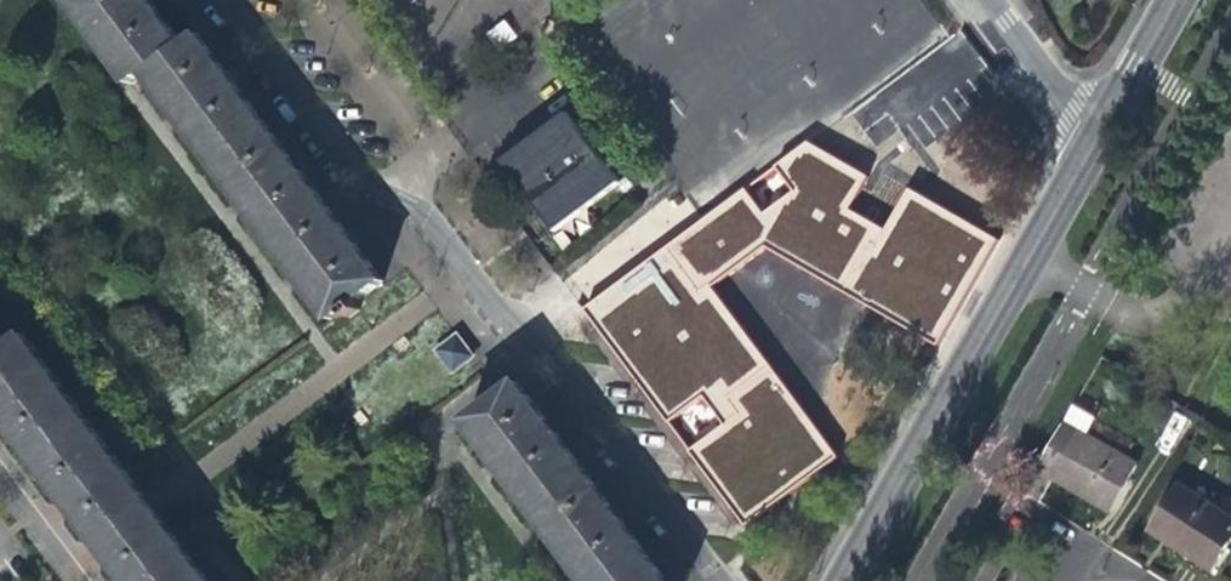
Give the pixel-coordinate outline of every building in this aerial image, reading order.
[(139,91),(153,80),(335,327),(384,291),(342,234),(269,136),(219,68),(202,46),(189,55),(159,14),(148,0),(71,0),(139,91)] [(910,102),(790,193),(815,227),(764,265),(753,250),(633,339),(709,442),(832,352),(813,327),(862,289),(868,298),(989,205),(910,102)] [(567,118),(506,164),(535,205),(559,237),(621,189),(567,118)] [(450,373),(474,356),(455,330),(431,348),(450,373)] [(51,498),(91,552),(112,580),(188,580),(140,517),(7,338),(0,343),(0,430),(51,498)] [(630,545),(533,413),(519,394),(469,431),(578,580),(656,580),(630,545)] [(1100,420),(1076,406),(1025,491),(1038,500),(1053,475),(1088,496),(1110,509),(1135,466),(1089,439),(1100,420)] [(1155,530),(1172,541),(1210,566),(1230,534),(1230,520),(1182,488),(1155,530)]
